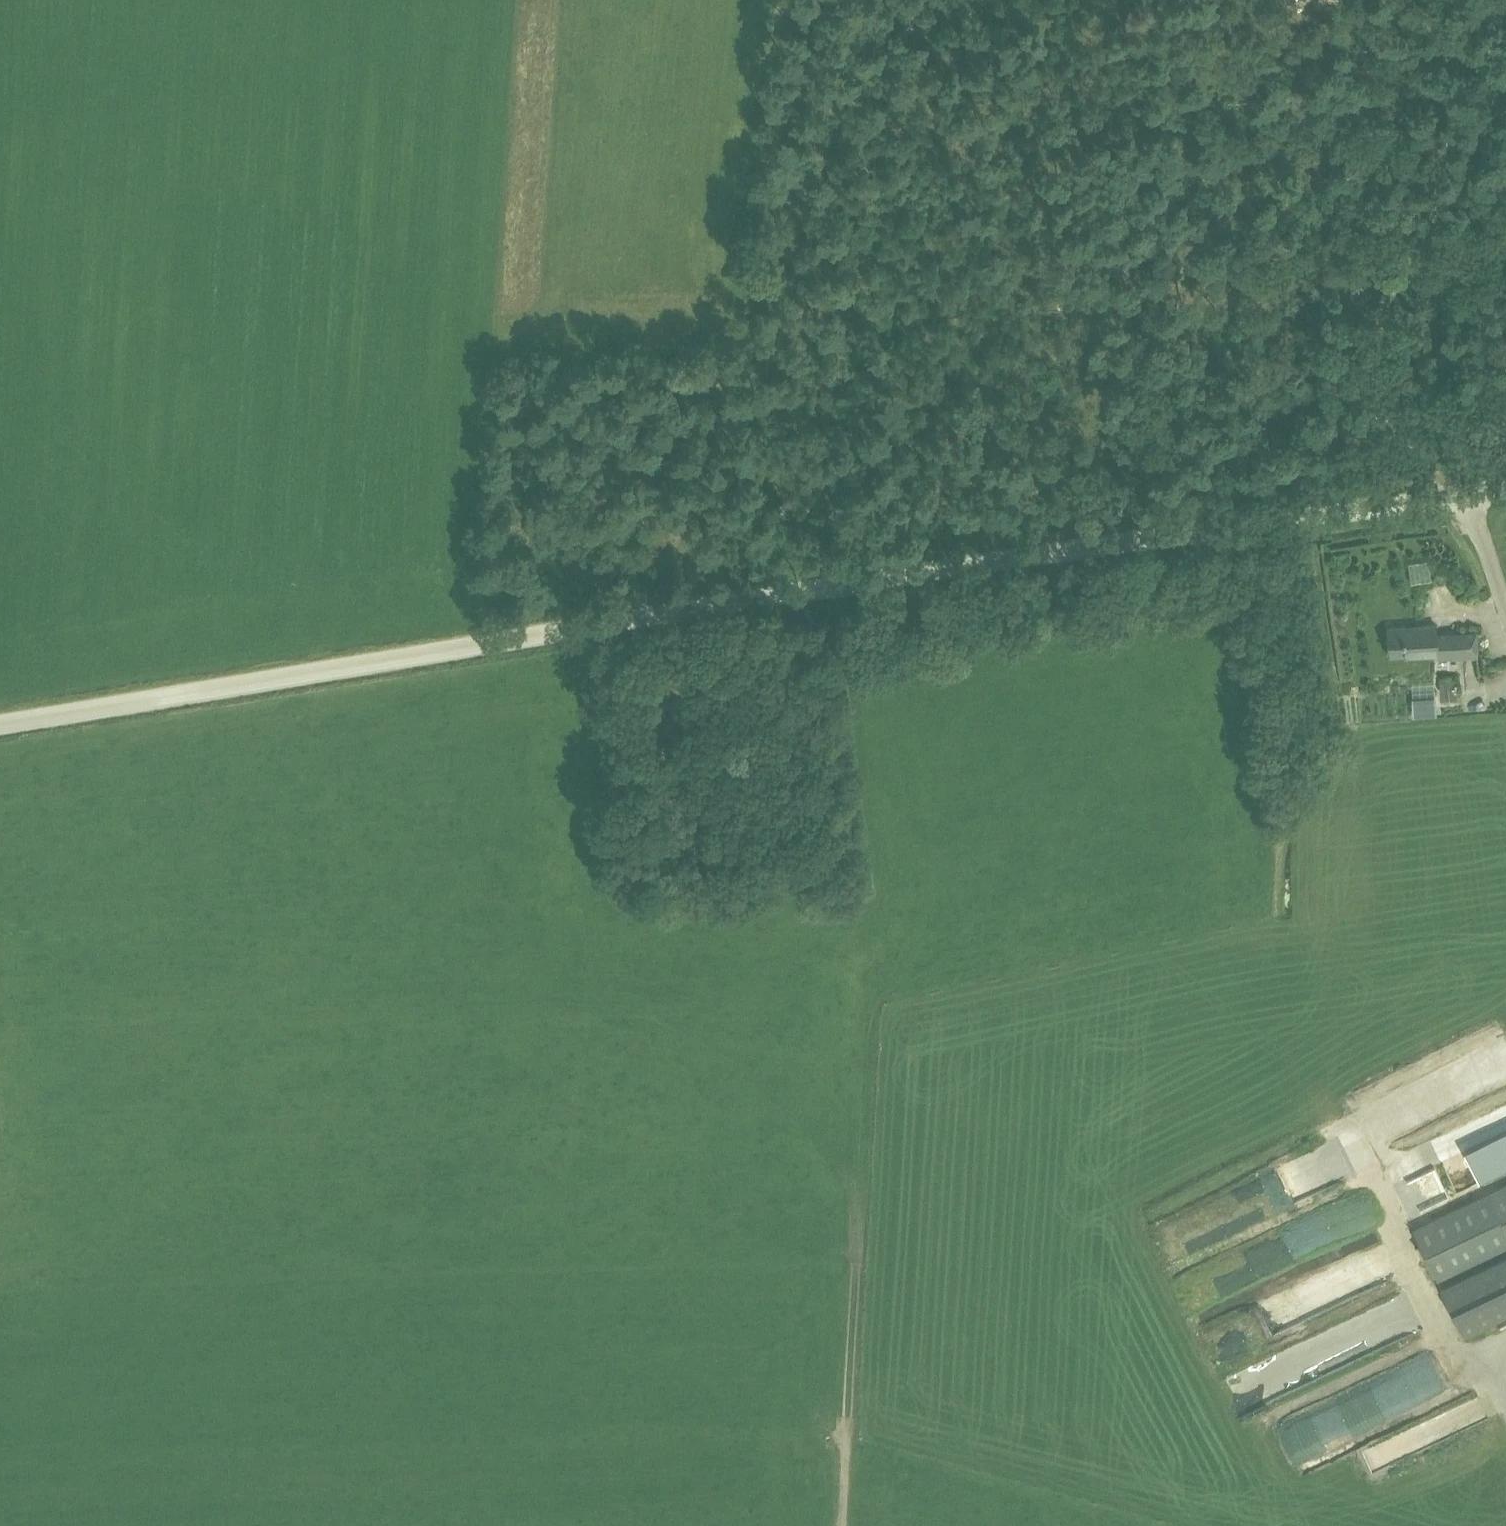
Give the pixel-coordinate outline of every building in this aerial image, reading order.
[(1436,651),(1437,657),(1478,654),(1476,629),(1436,632),(1436,624),(1388,627),(1390,655),(1436,651)] [(1414,716),(1436,714),(1435,695),(1413,697),(1414,716)] [(1463,1152),(1478,1183),(1505,1170),(1505,1132),(1463,1152)] [(1412,1227),(1438,1279),(1505,1247),(1505,1183),(1412,1227)] [(1365,1282),(1398,1273),(1391,1247),(1357,1256),(1365,1282)] [(1463,1336),(1505,1316),(1505,1257),(1440,1288),(1463,1336)] [(1229,1316),(1243,1345),(1261,1337),(1247,1308),(1229,1316)] [(1279,1359),(1270,1366),(1282,1384),(1292,1377),(1279,1359)] [(1244,1364),(1248,1393),(1272,1389),(1268,1360),(1244,1364)]
